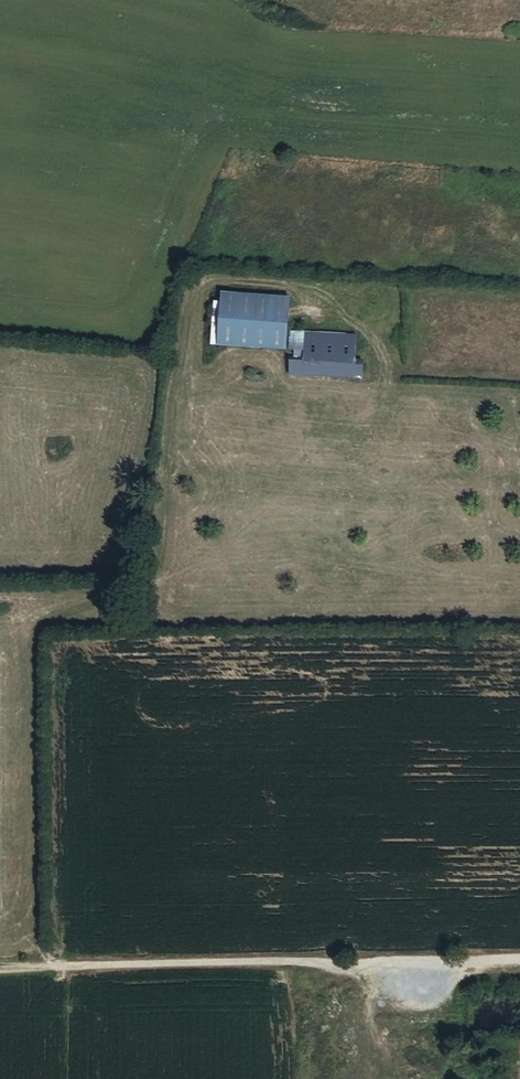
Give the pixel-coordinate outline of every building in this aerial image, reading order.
[(284,291),(217,287),(214,338),(281,342),(284,291)] [(291,341),(290,353),(352,356),(352,353),(352,345),(353,328),(287,324),(286,341),(291,341)] [(352,356),(290,353),(290,364),(351,367),(352,356)] [(351,367),(360,368),(361,354),(352,353),(352,356),(351,367)]
